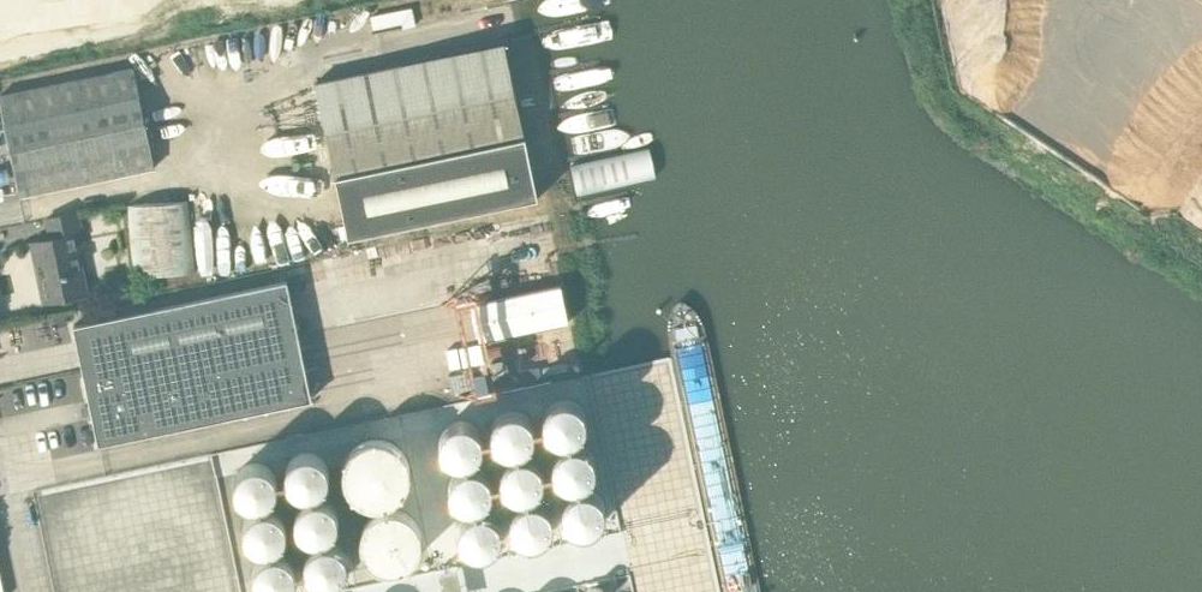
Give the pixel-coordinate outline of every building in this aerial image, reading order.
[(510,45),(321,82),(350,239),(538,197),(510,45)] [(1,94),(22,195),(156,167),(135,66),(1,94)] [(188,202),(129,205),(136,276),(194,271),(188,202)] [(551,210),(490,222),(502,284),(562,272),(551,210)] [(44,301),(68,296),(88,292),(79,250),(86,249),(78,211),(47,218),(51,237),(32,241),(44,301)] [(288,280),(74,324),(99,444),(311,400),(288,280)] [(562,284),(472,303),(480,340),(569,322),(562,284)] [(564,397),(560,397),(553,400),(550,402),(547,404),(545,408),(544,411),(542,416),(542,420),(543,424),(544,427),(546,431),(547,432),(550,435),(553,437),(555,438),(556,438),(560,439),(562,440),(566,440),(568,439),(569,439),(573,438),(574,437),(577,435),(579,433),(581,430),(582,429),(584,426),(585,422),(585,418),(585,415),(584,413),(583,409),(582,408),(580,405),(577,402),(576,401),(573,399),(571,398),(567,397),(564,397)] [(510,408),(505,409),(500,412),(497,414),(496,415),(493,418),(492,422),(491,424),(491,427),(491,431),(491,435),(493,438),(494,441),(497,444),(500,447),(501,448),(505,449),(508,450),(512,450),(516,450),(517,450),(521,448),(523,448),(524,447),(527,444),(528,443),(530,440),(532,436),(533,435),(533,431),(533,427),(533,424),(531,420),(529,417),(528,415),(527,414),(524,412),(522,410),(519,409),(514,408),(510,408)] [(461,419),(458,419),(452,421),(449,422),(446,425),(444,428),(442,431),(441,434),(440,438),(440,444),(441,447),(443,451),(445,454),(448,456),(451,458),(454,460),(458,461),(461,461),(465,461),(467,461),(470,459),(474,457),(477,455),(479,452),(481,449),(482,445),(483,442),(483,438),(482,434),(481,431),(479,428),(478,426),(475,424),(472,421),(470,421),(465,419),(461,419)] [(376,439),(373,439),(369,440),(365,441),(362,442),(360,443),(357,445),(355,447),(353,449),(351,450),(349,453),(347,455),(346,458),(345,461),(344,465),(343,469),(343,472),(343,474),(343,477),(344,479),(344,482),(346,486),(348,490),(350,493),(354,497),(357,500),(360,501),(362,502),(364,504),(368,505),(370,505),(375,506),(380,505),(383,505),(387,504),(391,502),(393,501),(396,499),(399,496),(403,492),(404,490),(405,488),(406,486),(407,484),(408,480),(409,477),(409,475),(409,472),(409,468),(408,465),(407,462),(406,458),(404,455),(402,451),(398,448),(395,445),(392,443),(389,442),(386,441),(382,440),(379,439),(376,439)] [(573,442),(570,442),(565,443),(562,445),(559,447),(557,450),(555,454),(553,459),(552,463),(553,467),(554,470),(555,474),(558,477),(559,478),(562,481),(564,482),(567,483),(571,484),(572,484),(576,484),(578,484),(581,483),(583,482),(586,480),(589,478),(590,476),(592,473),(594,470),(595,466),(595,463),(595,459),(594,456),(592,452),(590,449),(589,448),(586,445),(583,444),(581,443),(578,442),(573,442)] [(310,453),(306,453),(303,453),(301,454),(298,455),(296,456),(293,459),(291,461),(289,463),(288,466),(287,468),(286,471),(286,473),(286,476),(287,479),(288,482),(289,484),(290,487),(292,488),(294,491),(296,492),(297,493),(299,494),(301,495),(303,495),(305,495),(308,496),(310,495),(312,495),(316,494),(319,492),(321,491),(323,489),(325,487),(326,484),(327,482),(328,480),(329,478),(329,475),(329,472),(329,470),(328,467),(327,465),(326,463),(325,461),(323,460),(321,458),(317,455),(313,453),(310,453)] [(524,453),(519,453),(513,455),(510,456),(507,459),(505,462),(503,465),(502,468),(501,472),(501,476),(502,479),(503,483),(505,486),(506,488),(509,490),(510,492),(513,493),(515,494),(519,495),(522,495),(526,495),(528,495),(530,494),(533,492),(536,490),(539,488),(540,486),(541,485),(543,481),(544,478),(544,474),(544,470),(543,467),(542,465),(540,462),(538,459),(535,456),(533,455),(528,453),(524,453)] [(470,463),(467,463),(464,464),(459,467),(456,469),(453,472),(451,477),(450,481),(450,486),(450,490),(451,493),(453,497),(456,499),(457,501),(460,503),(464,504),(465,505),(469,506),(471,506),(475,505),(476,505),(480,504),(482,503),(485,501),(486,499),(488,497),(489,495),(490,493),(491,490),(492,488),(492,484),(492,481),(491,477),(489,474),(488,472),(486,469),(483,467),(482,466),(478,464),(476,464),(473,463),(470,463)] [(265,465),(261,464),(258,464),(254,464),(252,464),(249,465),(245,467),(242,468),(241,470),(239,471),(238,473),(237,475),(236,478),(235,480),(234,483),(234,486),(235,489),(235,490),(236,493),(237,495),(238,497),(239,499),(242,502),(243,503),(245,504),(248,505),(250,506),(254,507),(257,507),(260,506),(263,505),(265,505),(268,503),(271,500),(273,499),(275,496),(276,494),(276,492),(277,489),(278,487),(277,483),(277,481),(276,477),(275,475),(273,472),(271,470),(268,467),(265,465)] [(582,486),(578,487),(573,489),(570,491),(568,493),(566,495),(564,498),(562,504),(562,507),(562,512),(563,516),(565,519),(567,522),(568,523),(571,526),(575,527),(578,529),(582,529),(584,529),(587,529),(589,528),(592,527),(596,525),(599,523),(600,521),(602,518),(603,517),(604,513),(605,510),(605,506),(604,502),(603,499),(601,496),(599,493),(597,491),(596,490),(592,488),(589,487),(585,486),(582,486)] [(533,498),(530,498),(524,499),(521,500),(516,504),(514,507),(511,512),(510,515),(510,519),(510,523),(512,528),(514,531),(516,533),(518,535),(519,536),(522,538),(526,540),(530,540),(533,540),(537,540),(539,539),(541,538),(544,536),(545,535),(548,533),(550,530),(551,528),(552,524),(553,521),(553,517),(553,515),(552,512),(550,508),(548,505),(545,503),(544,501),(541,500),(537,498),(533,498)] [(318,499),(315,499),(308,501),(304,502),(302,505),(299,508),(297,511),(296,514),(295,518),(295,522),(296,525),(297,529),(299,532),(301,535),(304,538),(306,539),(309,540),(313,541),(315,541),(319,541),(322,541),(326,539),(331,536),(333,533),(335,530),(337,525),(338,521),(338,516),(337,512),(335,509),(333,506),(329,502),(325,500),(322,499),(318,499)] [(262,509),(259,510),(257,511),(253,512),(251,515),(246,521),(245,524),(244,528),(244,532),(245,535),(246,539),(248,542),(250,545),(251,546),(254,549),(258,550),(259,551),(263,552),(265,552),(268,551),(272,551),(274,550),(277,548),(279,547),(281,544),(284,542),(285,538),(286,535),(287,529),(286,526),(285,522),(283,519),(280,514),(278,513),(275,511),(272,510),(268,509),(266,509),(262,509)] [(393,509),(389,509),(384,510),(379,511),(375,513),(373,515),(370,517),(368,519),(365,522),(363,526),(362,528),(361,534),(360,536),(360,540),(361,544),(361,547),(362,550),(364,554),(366,557),(369,560),(373,564),(375,565),(377,566),(380,568),(382,568),(385,569),(389,570),(393,570),(398,569),(400,568),(405,566),(407,565),(409,563),(411,561),(413,560),(415,557),(416,555),(418,553),(419,549),(420,547),(421,543),(421,538),(421,535),(420,533),(420,530),(419,528),(417,524),(415,522),(414,520),(412,517),(410,516),(407,514),(404,512),(402,511),(398,510),(393,509)] [(479,509),(475,510),(470,512),(467,514),(465,517),(462,520),(461,523),(460,527),(460,532),(460,534),(461,538),(462,541),(465,544),(467,547),(470,549),(472,550),(476,551),(479,552),(483,552),(485,552),(488,551),(490,550),(493,548),(495,547),(497,544),(499,542),(500,540),(502,536),(502,534),(502,531),(502,527),(501,523),(500,520),(497,517),(495,515),(492,512),(488,511),(485,510),(483,509),(479,509)] [(326,542),(325,542),(319,543),(317,544),(313,547),(311,548),(309,551),(306,556),(306,558),(305,561),(305,567),(306,571),(308,574),(310,577),(313,580),(316,582),(317,583),(321,585),(325,585),(327,585),(332,585),(334,584),(338,582),(339,581),(342,579),(345,576),(346,574),(347,571),(348,565),(348,561),(347,558),(346,554),(344,551),(343,549),(340,546),(337,545),(334,543),(330,542),(326,542)] [(271,554),(267,555),(264,556),(263,557),(260,559),(257,562),(256,564),(255,567),(254,572),(254,578),(255,581),(256,585),(258,588),(261,591),(263,591),(286,591),(287,591),(290,589),(291,588),(292,586),(294,583),(296,578),(296,574),(295,570),(294,567),(294,565),(292,562),(291,561),(288,558),(285,556),(282,554),(278,554),(276,553),(271,554)]
